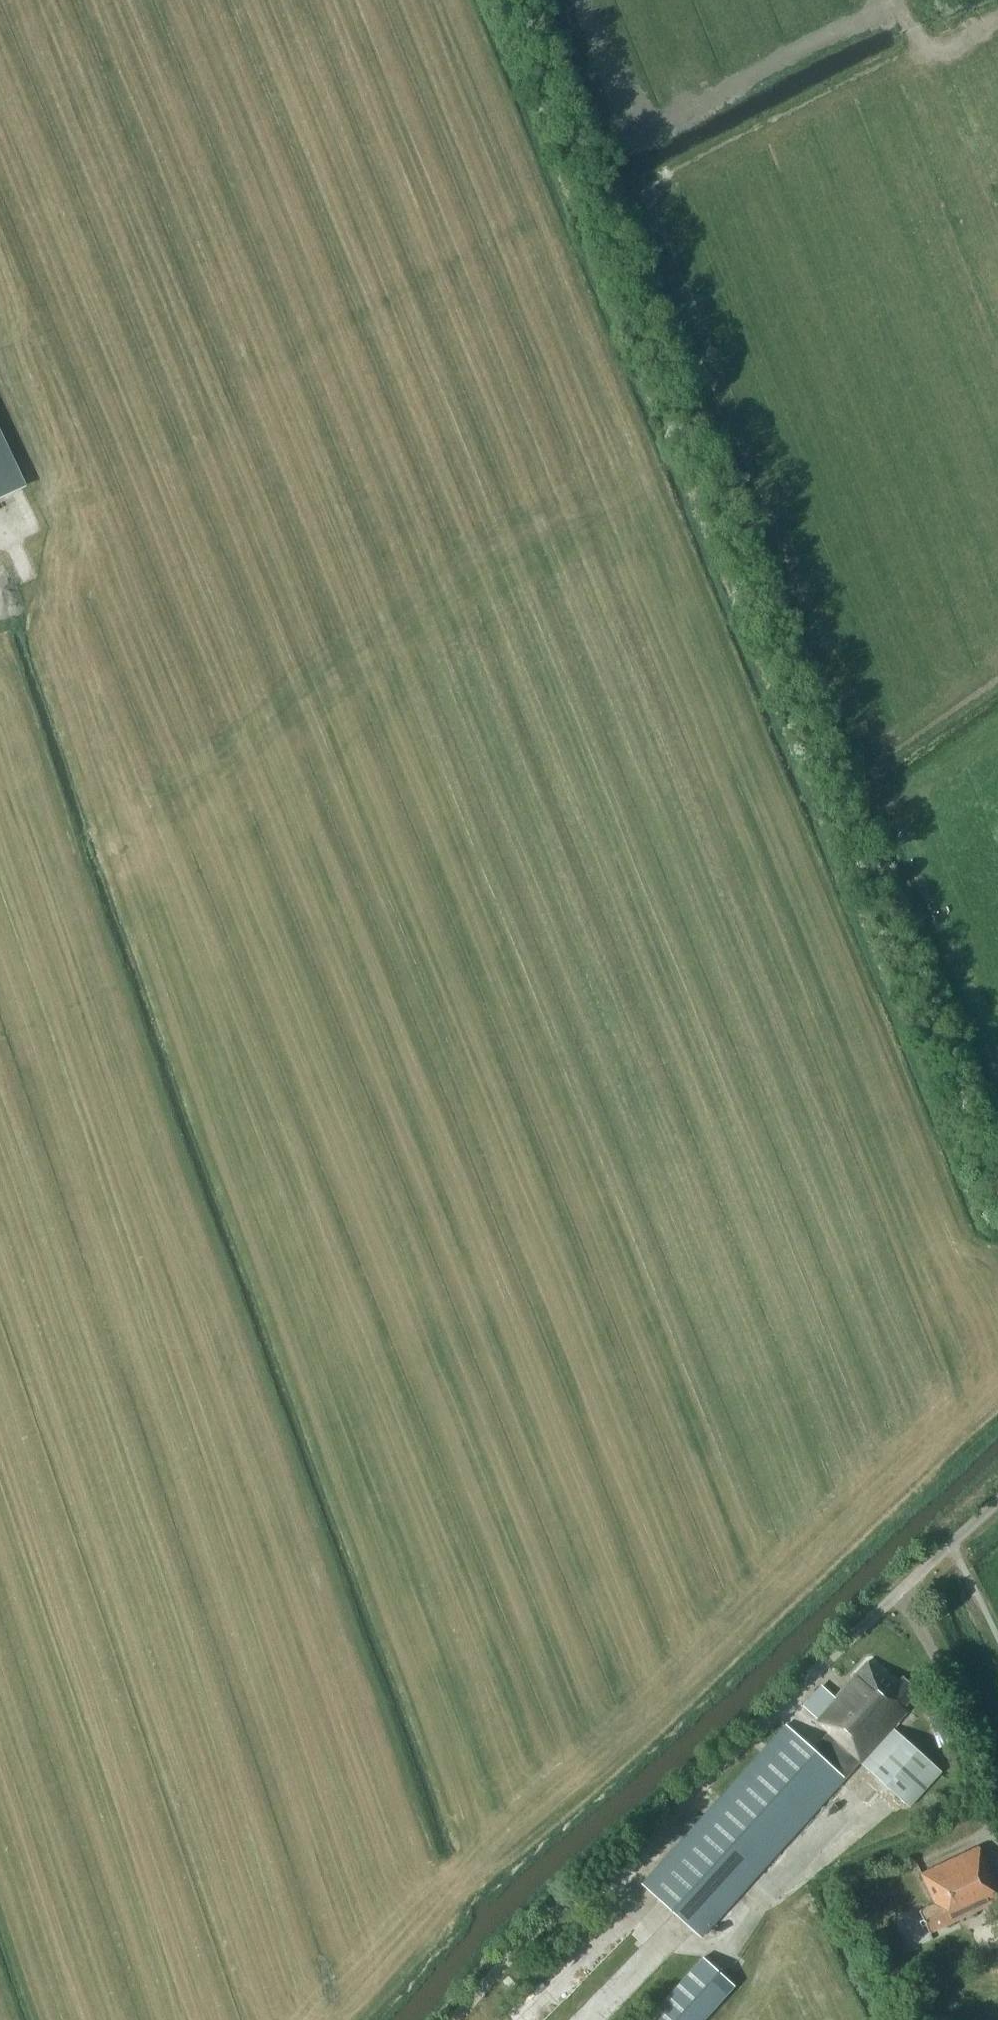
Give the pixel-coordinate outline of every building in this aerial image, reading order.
[(21,487),(0,443),(0,497),(21,487)] [(897,1721),(906,1712),(901,1708),(917,1691),(900,1676),(892,1685),(866,1660),(833,1697),(821,1686),(803,1705),(829,1729),(812,1747),(786,1724),(642,1883),(701,1937),(860,1763),(908,1808),(941,1772),(894,1729),(899,1723),(897,1721)] [(926,1928),(927,1927),(929,1933),(997,1900),(997,1892),(977,1848),(920,1874),(934,1904),(918,1911),(926,1928)] [(648,2017),(652,2019),(702,2019),(734,1985),(703,1957),(648,2017)]
